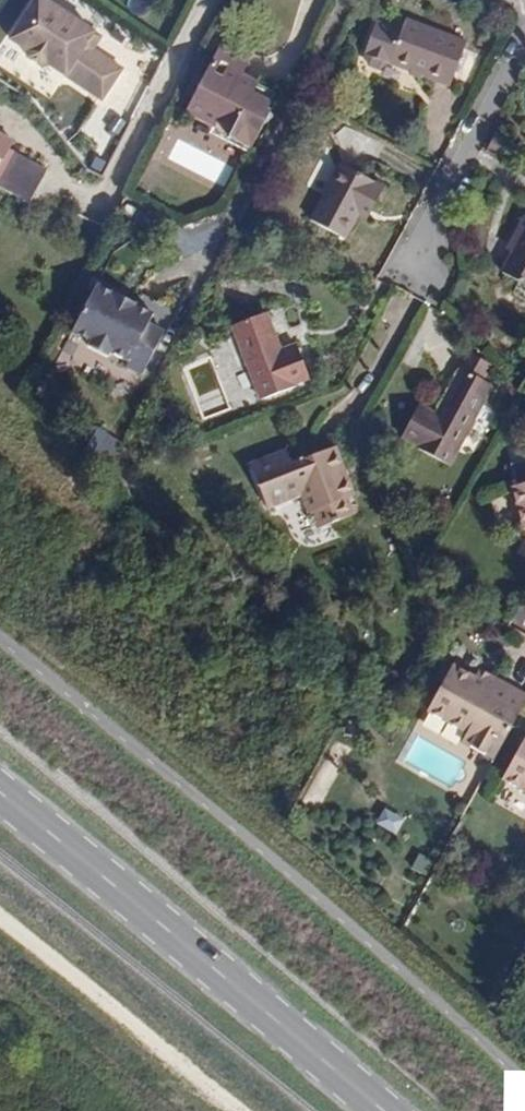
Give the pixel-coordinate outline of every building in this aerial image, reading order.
[(47,0),(37,0),(12,38),(27,49),(29,56),(42,65),(50,64),(102,99),(122,68),(93,49),(86,44),(94,31),(47,0)] [(403,32),(406,21),(392,15),(388,27),(403,32)] [(451,86),(466,43),(406,21),(403,32),(388,27),(380,23),(367,54),(370,55),(371,65),(381,69),(390,63),(451,86)] [(94,31),(86,44),(93,49),(101,36),(94,31)] [(268,110),(272,102),(255,93),(259,85),(242,75),(254,52),(227,37),(188,112),(229,133),(227,137),(248,148),(260,124),(270,119),(268,110)] [(272,102),(276,94),(259,85),(255,93),(272,102)] [(13,142),(0,135),(0,166),(13,142)] [(502,160),(511,144),(495,135),(486,152),(502,160)] [(14,152),(0,178),(0,187),(26,201),(44,167),(14,152)] [(367,218),(384,188),(341,165),(311,221),(344,238),(357,213),(367,218)] [(511,244),(517,247),(503,273),(524,285),(524,217),(511,244)] [(130,358),(149,321),(154,312),(134,301),(132,306),(115,297),(117,292),(97,282),(74,329),(91,338),(88,342),(109,353),(111,349),(130,358)] [(135,299),(118,290),(117,292),(115,297),(132,306),(134,301),(135,299)] [(310,378),(298,345),(280,351),(267,314),(234,326),(261,400),(294,388),(293,385),(310,378)] [(143,371),(164,329),(149,321),(130,358),(127,362),(143,371)] [(485,382),(492,366),(470,355),(462,370),(485,382)] [(448,466),(492,386),(485,382),(462,370),(437,416),(419,406),(402,437),(420,447),(418,450),(448,466)] [(113,442),(127,420),(105,405),(90,428),(113,442)] [(354,496),(335,447),(290,465),(308,514),(312,512),(318,529),(353,515),(348,499),(354,496)] [(510,491),(520,533),(524,536),(524,487),(510,491)] [(524,705),(524,698),(489,679),(485,686),(474,680),(452,668),(427,713),(467,735),(462,744),(493,762),(524,705)] [(485,686),(489,679),(478,672),(474,680),(485,686)] [(515,757),(519,759),(503,785),(524,797),(524,741),(515,757)] [(503,785),(519,759),(515,757),(500,783),(503,785)] [(408,820),(385,806),(375,823),(398,836),(408,820)]
